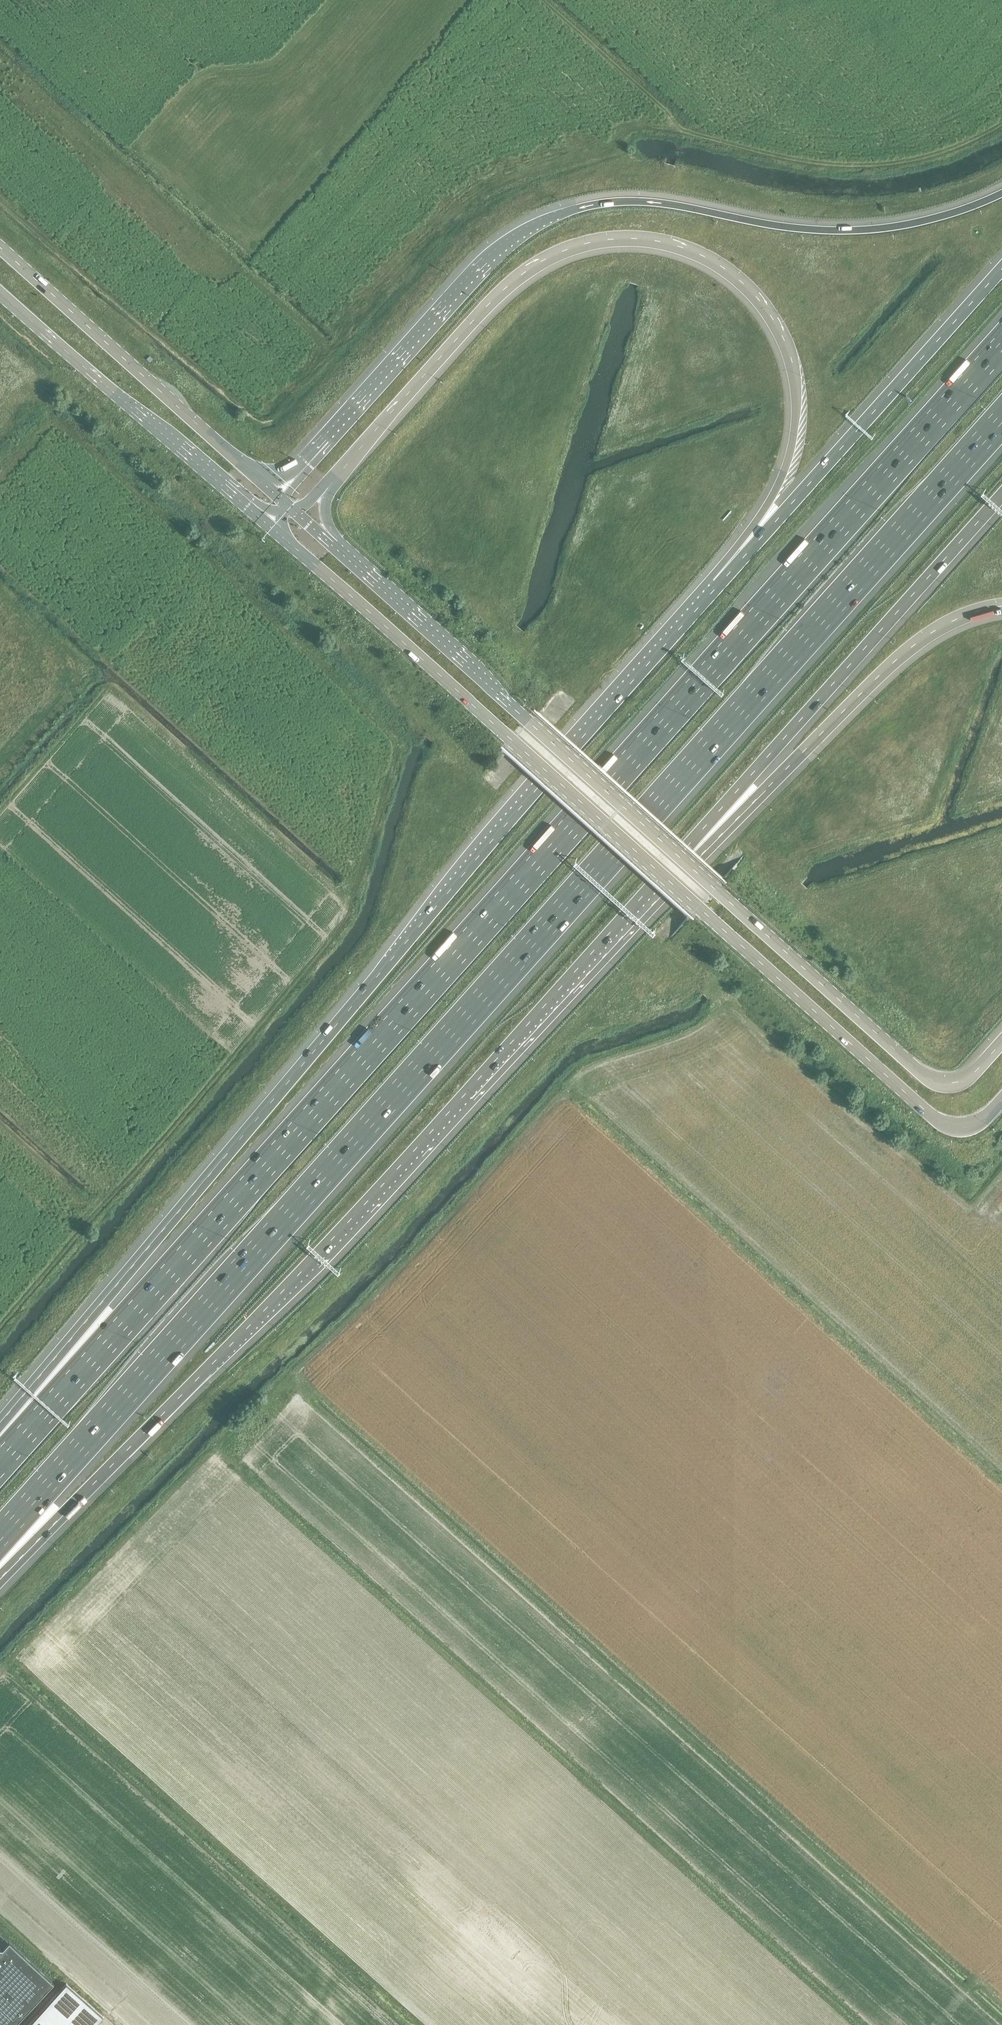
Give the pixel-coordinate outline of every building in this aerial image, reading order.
[(9,1941),(3,1948),(0,1948),(0,2024),(15,2024),(54,1983),(9,1941)] [(41,2012),(56,2024),(95,2024),(104,2016),(66,1983),(41,2012)] [(41,2012),(29,2024),(56,2024),(41,2012)]
